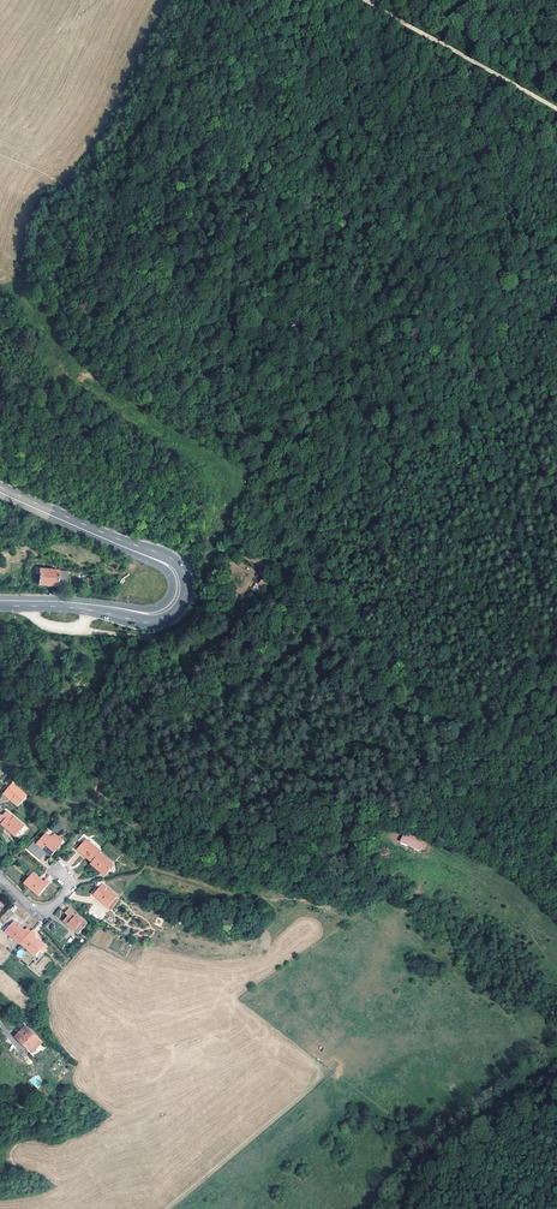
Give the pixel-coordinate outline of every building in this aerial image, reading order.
[(72,570),(36,567),(35,572),(39,573),(38,583),(58,585),(58,581),(67,582),(67,575),(71,576),(72,570)] [(264,577),(263,576),(257,584),(263,589),(266,585),(264,577)] [(21,791),(15,786),(11,790),(10,790),(5,795),(19,807),(27,797),(21,792),(21,791)] [(8,812),(5,816),(3,815),(0,819),(5,823),(3,825),(17,836),(21,831),(21,829),(24,824),(21,822),(20,823),(8,812)] [(403,834),(399,843),(420,850),(424,842),(403,834)] [(53,840),(47,835),(39,844),(35,841),(28,849),(40,860),(48,852),(52,856),(58,850),(57,849),(60,845),(54,840),(53,840)] [(93,860),(101,852),(102,851),(95,845),(96,844),(90,839),(86,844),(84,843),(80,848),(93,860)] [(101,852),(93,860),(93,861),(107,874),(113,867),(112,866),(115,862),(109,857),(107,858),(101,852)] [(32,871),(28,875),(30,877),(25,883),(39,896),(50,883),(46,879),(44,882),(39,878),(39,877),(32,871)] [(111,888),(105,882),(101,887),(99,886),(94,892),(108,904),(117,895),(110,889),(111,888)] [(101,921),(107,912),(93,903),(88,911),(101,921)] [(80,918),(68,907),(64,911),(67,914),(63,920),(78,932),(83,926),(81,925),(85,920),(81,917),(80,918)] [(157,917),(154,924),(161,927),(164,920),(157,917)] [(19,942),(20,941),(29,930),(25,926),(23,928),(17,924),(17,923),(14,920),(11,924),(9,923),(4,930),(19,942)] [(36,932),(43,926),(40,923),(33,928),(36,932)] [(30,928),(29,930),(20,941),(34,953),(39,948),(37,947),(41,942),(38,939),(37,940),(31,935),(34,931),(30,928)] [(38,1035),(27,1023),(18,1034),(34,1049),(43,1040),(38,1035)] [(28,1023),(27,1023),(38,1035),(43,1040),(44,1039),(28,1023)] [(37,1088),(42,1083),(34,1075),(29,1080),(37,1088)]
